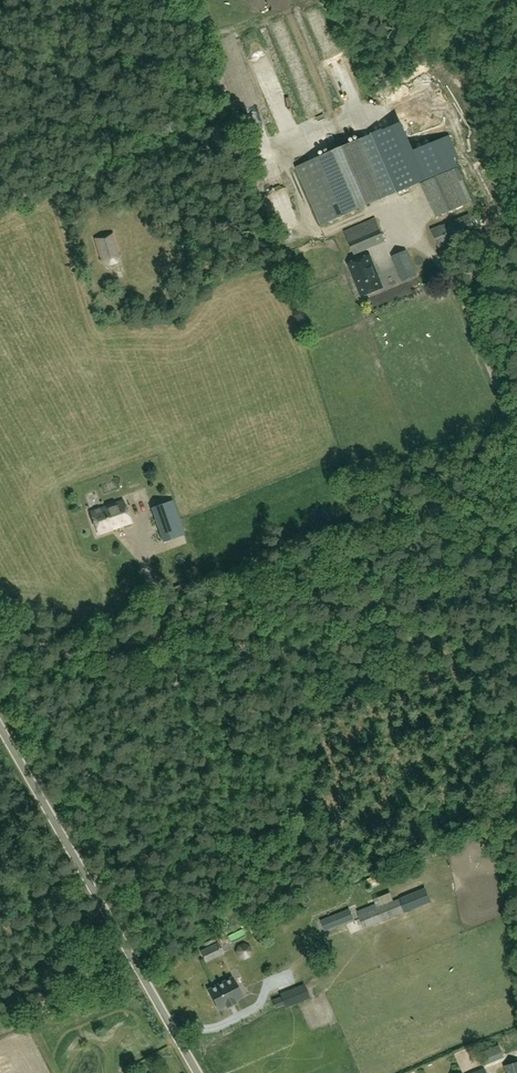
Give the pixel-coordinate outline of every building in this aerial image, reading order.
[(322,42),(327,53),(334,50),(329,40),(322,42)] [(286,108),(276,114),(284,129),(295,124),(286,108)] [(384,129),(338,149),(298,167),(323,224),(409,187),(384,129)] [(472,201),(459,172),(458,168),(422,184),(437,217),(472,201)] [(394,196),(386,199),(388,205),(396,202),(394,196)] [(280,211),(289,236),(303,231),(297,212),(288,216),(285,209),(280,211)] [(469,215),(432,230),(439,248),(476,233),(469,215)] [(375,219),(344,232),(354,255),(385,242),(375,219)] [(121,256),(114,232),(94,239),(101,263),(108,266),(117,264),(121,256)] [(460,257),(455,244),(447,247),(452,260),(460,257)] [(417,276),(407,251),(392,256),(403,282),(417,276)] [(383,288),(370,256),(348,264),(361,297),(383,288)] [(131,522),(124,500),(91,512),(98,534),(131,522)] [(151,508),(163,542),(184,534),(173,501),(151,508)] [(377,890),(389,885),(386,879),(374,884),(377,890)] [(359,916),(363,927),(423,903),(418,892),(364,914),(363,909),(357,912),(359,916)] [(351,918),(348,911),(323,921),(326,928),(351,918)] [(218,943),(202,951),(206,963),(223,954),(218,943)] [(232,977),(209,990),(218,1008),(226,1004),(227,1006),(235,1002),(234,1000),(242,996),(232,977)] [(284,1007),(303,1000),(298,988),(276,997),(277,999),(273,1000),(276,1008),(284,1005),(284,1007)] [(485,1069),(495,1065),(494,1063),(505,1058),(501,1047),(480,1056),(482,1060),(475,1063),(479,1071),(474,1072),(487,1072),(485,1069)] [(507,1072),(516,1072),(516,1063),(505,1066),(507,1072)]
